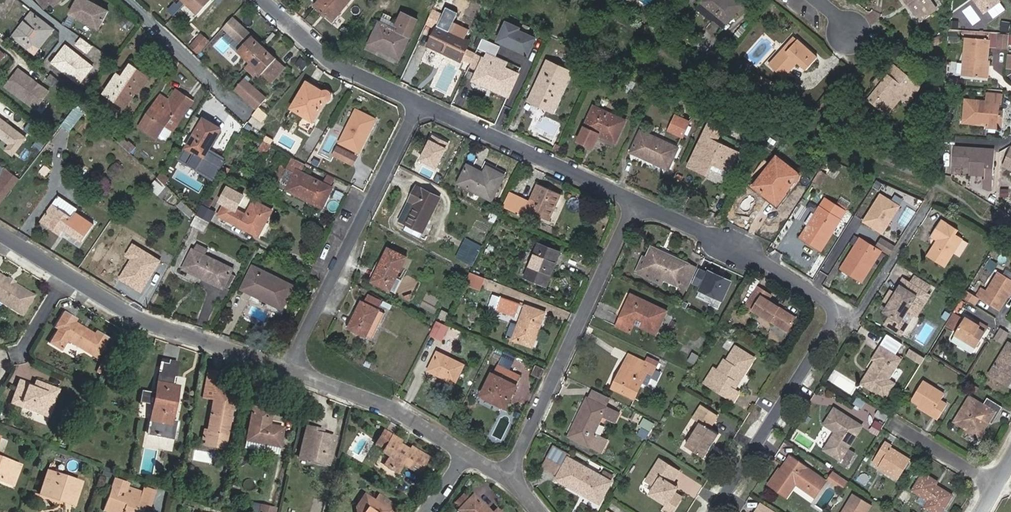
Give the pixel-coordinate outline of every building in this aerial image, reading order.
[(71,14),(100,29),(110,10),(90,0),(79,0),(71,14)] [(186,4),(198,14),(212,0),(190,0),(186,4)] [(315,6),(334,21),(352,0),(320,0),(315,6)] [(742,5),(737,0),(702,0),(700,2),(727,24),(742,5)] [(928,0),(906,0),(920,21),(935,10),(928,0)] [(1000,0),(975,0),(984,12),(1000,0)] [(973,25),(980,19),(970,5),(962,11),(973,25)] [(446,9),(428,46),(461,62),(471,42),(464,38),(468,30),(454,24),(455,20),(454,19),(456,13),(446,9)] [(13,36),(37,54),(54,29),(32,13),(13,36)] [(399,58),(418,22),(401,15),(396,26),(400,27),(398,30),(380,22),(370,44),(399,58)] [(128,17),(122,22),(128,30),(135,25),(128,17)] [(491,43),(526,56),(534,34),(499,22),(491,43)] [(947,40),(956,41),(956,32),(948,31),(947,40)] [(1009,33),(1000,32),(999,46),(1008,47),(1009,33)] [(259,74),(270,83),(285,67),(248,33),(232,51),(245,64),(242,68),(254,79),(259,74)] [(191,46),(197,52),(208,42),(201,36),(191,46)] [(984,61),(987,61),(989,39),(967,37),(963,76),(983,78),(984,61)] [(794,38),(783,51),(786,54),(798,41),(794,38)] [(786,54),(783,51),(769,65),(783,78),(798,62),(806,70),(817,58),(798,41),(786,54)] [(100,61),(105,54),(93,46),(87,54),(100,61)] [(200,55),(207,61),(214,51),(207,46),(200,55)] [(487,60),(501,66),(505,68),(508,60),(491,52),(487,60)] [(299,57),(293,63),(300,70),(306,64),(299,57)] [(508,97),(519,74),(505,68),(501,66),(487,60),(483,58),(473,81),(508,97)] [(992,59),(992,74),(1003,75),(1004,60),(992,59)] [(548,61),(529,101),(554,112),(572,71),(548,61)] [(131,65),(123,77),(118,74),(105,93),(126,107),(137,92),(140,93),(150,78),(131,65)] [(887,74),(876,88),(867,99),(887,115),(900,99),(907,91),(913,96),(921,86),(895,65),(887,74)] [(20,68),(6,86),(36,108),(49,91),(20,68)] [(871,85),(876,88),(887,74),(883,70),(871,85)] [(67,85),(51,73),(46,80),(62,92),(67,85)] [(235,89),(257,108),(266,98),(244,79),(235,89)] [(622,91),(630,93),(634,82),(625,79),(622,91)] [(292,109),(313,122),(325,102),(330,100),(331,98),(332,96),(331,94),(330,93),(328,91),(323,91),(307,82),(292,109)] [(157,138),(173,113),(182,119),(193,101),(176,90),(170,100),(161,96),(140,127),(157,138)] [(907,91),(900,99),(906,104),(913,96),(907,91)] [(967,119),(1002,122),(1003,114),(998,113),(998,102),(1001,102),(1002,93),(988,92),(987,100),(966,98),(964,116),(968,116),(967,119)] [(87,111),(79,103),(61,126),(70,132),(87,111)] [(599,134),(617,142),(626,120),(594,106),(579,140),(593,146),(599,134)] [(256,112),(264,119),(268,115),(259,107),(256,112)] [(357,110),(340,143),(359,152),(367,138),(364,137),(373,118),(357,110)] [(256,112),(253,116),(262,122),(264,119),(256,112)] [(222,129),(196,114),(186,129),(195,134),(187,148),(205,158),(222,129)] [(682,137),(690,121),(676,115),(669,131),(682,137)] [(713,164),(718,166),(716,172),(727,177),(730,172),(738,153),(716,142),(724,126),(711,120),(689,166),(707,174),(713,164)] [(26,129),(41,140),(46,134),(31,123),(26,129)] [(641,131),(631,153),(669,170),(679,148),(641,131)] [(41,140),(14,174),(20,179),(52,138),(46,134),(41,140)] [(122,136),(118,141),(131,154),(137,147),(130,141),(129,142),(122,136)] [(267,136),(264,141),(271,144),(274,139),(267,136)] [(993,189),(996,149),(956,146),(954,165),(971,166),(970,173),(986,174),(986,178),(984,178),(983,186),(989,189),(993,189)] [(353,165),(357,157),(338,147),(334,155),(353,165)] [(747,157),(738,153),(730,172),(739,176),(747,157)] [(777,157),(762,177),(766,180),(758,189),(777,204),(801,174),(777,157)] [(288,166),(297,170),(302,172),(306,164),(292,158),(288,166)] [(484,172),(468,165),(458,183),(492,201),(505,175),(487,166),(484,172)] [(297,170),(288,166),(278,185),(287,190),(297,170)] [(297,170),(287,190),(323,208),(333,188),(302,172),(297,170)] [(820,185),(825,174),(818,171),(814,183),(820,185)] [(158,179),(164,186),(168,182),(168,181),(169,179),(162,172),(158,179)] [(14,174),(0,193),(0,205),(20,179),(14,174)] [(162,199),(169,191),(164,186),(158,179),(157,179),(150,188),(162,199)] [(551,219),(562,194),(538,184),(530,201),(512,193),(505,208),(524,216),(527,209),(551,219)] [(254,200),(247,215),(236,209),(244,195),(228,186),(221,201),(225,203),(219,215),(259,236),(273,210),(254,200)] [(413,201),(403,222),(408,224),(405,230),(421,238),(441,198),(417,186),(410,200),(413,201)] [(859,222),(881,235),(899,205),(877,192),(859,222)] [(57,198),(53,204),(41,222),(60,236),(64,231),(82,243),(95,224),(77,212),(78,209),(60,197),(58,199),(57,198)] [(825,198),(820,207),(830,213),(835,204),(825,198)] [(183,200),(178,205),(191,218),(196,213),(183,200)] [(820,207),(800,237),(822,250),(846,211),(835,204),(830,213),(820,207)] [(216,212),(203,205),(195,220),(208,226),(216,212)] [(960,258),(967,241),(954,235),(957,228),(937,219),(929,237),(933,239),(924,258),(945,268),(951,254),(960,258)] [(204,233),(208,226),(195,220),(192,227),(204,233)] [(860,238),(841,269),(862,282),(882,251),(860,238)] [(473,266),(482,247),(464,239),(456,257),(473,266)] [(525,277),(547,286),(561,252),(539,244),(525,277)] [(664,280),(686,290),(697,268),(652,247),(647,259),(643,257),(636,273),(662,285),(664,280)] [(372,282),(390,291),(407,257),(389,248),(372,282)] [(204,279),(223,288),(224,287),(229,289),(236,274),(232,271),(233,269),(193,249),(185,267),(205,276),(204,279)] [(988,258),(983,268),(992,272),(997,263),(988,258)] [(283,309),(294,286),(254,266),(242,290),(283,309)] [(693,296),(717,308),(730,282),(699,266),(690,284),(697,287),(693,296)] [(1010,293),(1010,280),(997,272),(982,298),(1001,309),(1010,293)] [(23,317),(36,295),(16,283),(15,285),(6,280),(7,278),(0,273),(0,303),(23,317)] [(905,279),(895,294),(891,291),(885,300),(890,303),(884,312),(891,316),(885,325),(901,335),(915,315),(918,317),(931,296),(905,279)] [(788,332),(796,319),(779,309),(780,307),(762,296),(765,291),(758,286),(746,306),(771,322),(788,332)] [(963,298),(976,306),(981,298),(967,291),(963,298)] [(631,294),(616,327),(630,333),(634,324),(657,334),(668,311),(631,294)] [(362,302),(349,328),(372,339),(385,313),(378,310),(382,302),(369,295),(365,303),(362,302)] [(490,306),(498,309),(502,298),(493,295),(490,306)] [(498,310),(515,316),(520,304),(502,298),(498,309),(498,310)] [(533,347),(545,313),(526,306),(513,340),(533,347)] [(445,321),(448,313),(440,310),(437,318),(445,321)] [(68,342),(97,359),(110,338),(96,330),(95,333),(76,322),(78,319),(64,311),(54,327),(57,329),(49,343),(62,351),(68,342)] [(957,332),(965,319),(954,313),(946,326),(957,332)] [(976,349),(986,332),(979,329),(981,326),(966,318),(965,319),(957,332),(951,341),(972,354),(975,348),(976,349)] [(434,320),(427,336),(441,341),(447,326),(434,320)] [(1001,328),(995,339),(1002,343),(1009,333),(1001,328)] [(989,375),(1006,386),(1010,378),(1010,342),(1010,341),(989,375)] [(864,387),(885,400),(896,383),(890,379),(903,358),(881,345),(872,360),(878,363),(864,387)] [(727,361),(724,360),(718,370),(714,368),(705,383),(734,401),(740,393),(733,389),(745,370),(747,371),(755,358),(736,346),(727,361)] [(920,363),(923,356),(907,349),(904,356),(920,363)] [(455,384),(464,365),(438,352),(429,371),(455,384)] [(690,352),(687,362),(694,364),(697,355),(690,352)] [(641,369),(645,361),(630,353),(626,361),(641,369)] [(105,374),(114,358),(106,354),(97,369),(105,374)] [(162,359),(159,374),(175,378),(178,362),(162,359)] [(653,374),(657,366),(645,361),(641,369),(626,361),(612,388),(635,399),(648,372),(653,374)] [(517,386),(510,383),(515,373),(497,364),(481,396),(506,408),(517,386)] [(542,378),(546,370),(537,366),(533,374),(542,378)] [(217,391),(221,372),(209,370),(204,397),(214,399),(208,430),(228,434),(236,394),(217,391)] [(522,376),(515,373),(510,383),(517,386),(522,376)] [(174,385),(175,378),(159,374),(155,395),(155,397),(153,405),(148,433),(169,438),(179,386),(174,385)] [(36,380),(34,384),(20,379),(11,403),(41,415),(43,410),(51,413),(60,389),(36,380)] [(924,380),(911,401),(933,414),(932,416),(938,420),(948,403),(942,400),(946,393),(924,380)] [(593,390),(589,399),(599,404),(606,407),(610,398),(593,390)] [(155,395),(143,393),(141,403),(153,405),(155,397),(155,395)] [(954,422),(980,437),(990,421),(995,412),(985,405),(970,396),(954,422)] [(587,398),(569,436),(602,452),(607,441),(594,434),(603,416),(616,421),(620,413),(606,407),(599,404),(589,399),(587,398)] [(995,412),(990,421),(993,423),(1002,408),(988,400),(985,405),(995,412)] [(719,415),(702,405),(693,418),(700,423),(686,445),(705,458),(720,435),(710,429),(719,415)] [(271,424),(274,410),(253,406),(245,448),(279,454),(284,427),(271,424)] [(824,450),(841,460),(840,462),(846,466),(855,454),(848,449),(863,426),(835,408),(824,424),(836,432),(824,450)] [(640,426),(649,431),(653,425),(644,419),(640,426)] [(319,433),(319,429),(307,426),(299,457),(329,465),(336,437),(319,433)] [(399,443),(401,440),(385,431),(377,444),(385,448),(383,452),(390,456),(385,465),(398,472),(403,464),(419,473),(428,457),(412,448),(410,450),(399,443)] [(0,478),(0,480),(14,485),(21,465),(1,457),(7,440),(0,437),(0,478)] [(886,441),(872,463),(879,467),(878,468),(898,481),(911,459),(892,447),(893,445),(886,441)] [(600,504),(613,482),(568,456),(569,454),(554,446),(547,457),(562,466),(557,476),(555,479),(600,504)] [(769,484),(787,498),(797,485),(815,497),(827,481),(790,456),(781,469),(779,468),(769,484)] [(557,476),(562,466),(547,457),(541,468),(557,476)] [(646,481),(655,486),(650,494),(667,504),(663,511),(666,511),(673,511),(683,497),(675,492),(678,488),(673,484),(680,472),(660,459),(646,481)] [(104,467),(101,474),(107,476),(110,470),(104,467)] [(52,494),(75,502),(81,482),(48,471),(40,494),(51,497),(52,494)] [(833,472),(828,479),(836,485),(840,478),(833,472)] [(912,491),(929,501),(925,508),(932,511),(942,511),(953,495),(936,485),(938,482),(924,473),(912,491)] [(840,478),(836,485),(843,490),(848,483),(840,478)] [(138,503),(142,492),(127,487),(127,485),(114,481),(105,507),(117,511),(143,511),(146,506),(138,503)] [(143,489),(142,492),(138,503),(146,506),(150,508),(156,493),(143,489)] [(873,505),(853,493),(842,511),(868,511),(873,505)] [(473,496),(459,510),(461,511),(491,511),(473,496)] [(357,511),(391,511),(373,500),(361,501),(356,507),(357,511)] [(761,504),(757,510),(761,511),(775,511),(761,504)]
